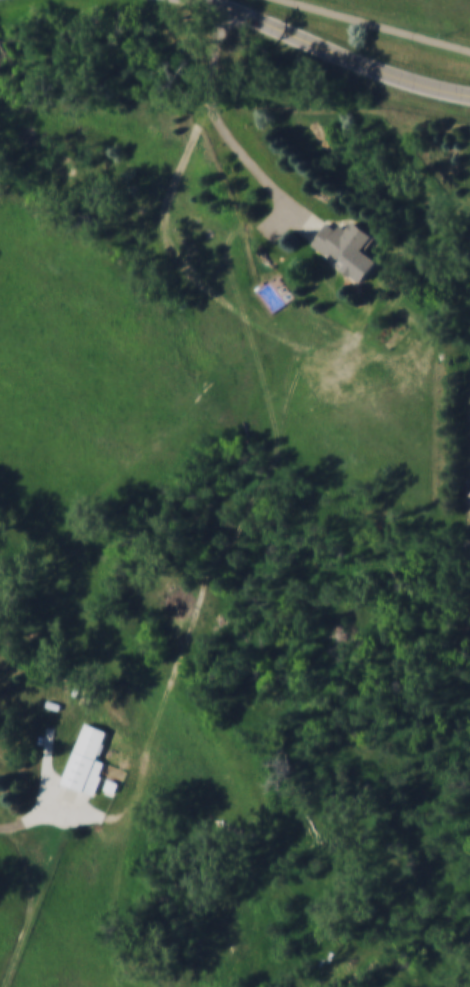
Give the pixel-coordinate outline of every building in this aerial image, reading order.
[(311,245),(341,263),(344,258),(354,264),(373,232),(353,220),(349,228),(339,221),(335,228),(325,221),(311,245)] [(63,782),(95,794),(106,762),(98,759),(108,730),(85,721),(63,782)]
